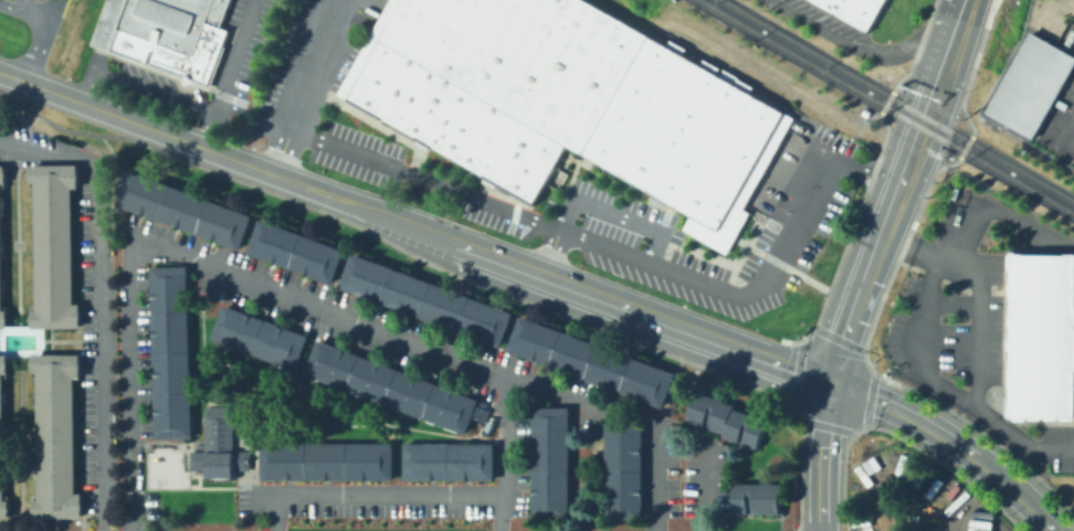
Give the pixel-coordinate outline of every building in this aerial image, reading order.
[(86,49),(104,0),(226,0),(215,32),(224,35),(206,91),(86,49)] [(336,92),(531,203),(565,145),(692,216),(685,229),(726,252),(748,212),(741,209),(792,118),(584,0),(388,0),(336,92)] [(884,0),(811,0),(866,31),(884,0)] [(1033,32),(1073,56),(1073,75),(1072,74),(1034,140),(987,113),(1033,32)] [(80,166),(80,189),(73,189),(74,305),(82,305),(82,328),(33,329),(33,310),(38,310),(36,183),(31,183),(31,166),(80,166)] [(127,169),(252,214),(239,248),(115,203),(127,169)] [(260,217),(343,248),(330,283),(246,252),(260,217)] [(350,253),(513,311),(499,347),(337,288),(350,253)] [(1012,255),(1073,256),(1073,417),(1010,417),(1012,255)] [(149,266),(187,265),(192,437),(155,438),(149,266)] [(92,298),(83,298),(83,273),(92,272),(92,298)] [(222,302),(307,334),(294,370),(210,338),(222,302)] [(519,315),(675,372),(662,407),(507,349),(519,315)] [(303,373),(316,338),(477,399),(465,434),(303,373)] [(82,354),(83,379),(75,379),(77,495),(84,495),(84,518),(36,519),(35,500),(40,500),(38,378),(38,373),(34,373),(34,355),(82,354)] [(11,519),(0,519),(0,356),(9,355),(10,374),(4,374),(7,501),(11,501),(11,519)] [(697,391),(768,418),(756,449),(686,422),(697,391)] [(233,405),(233,477),(204,477),(204,405),(233,405)] [(568,406),(569,512),(533,512),(533,406),(568,406)] [(604,421),(644,422),(641,514),(602,513),(604,421)] [(391,442),(391,478),(261,478),(261,442),(391,442)] [(402,478),(402,442),(493,443),(493,479),(402,478)] [(145,452),(180,452),(180,488),(144,488),(145,452)] [(779,511),(733,512),(731,485),(778,484),(779,511)]
